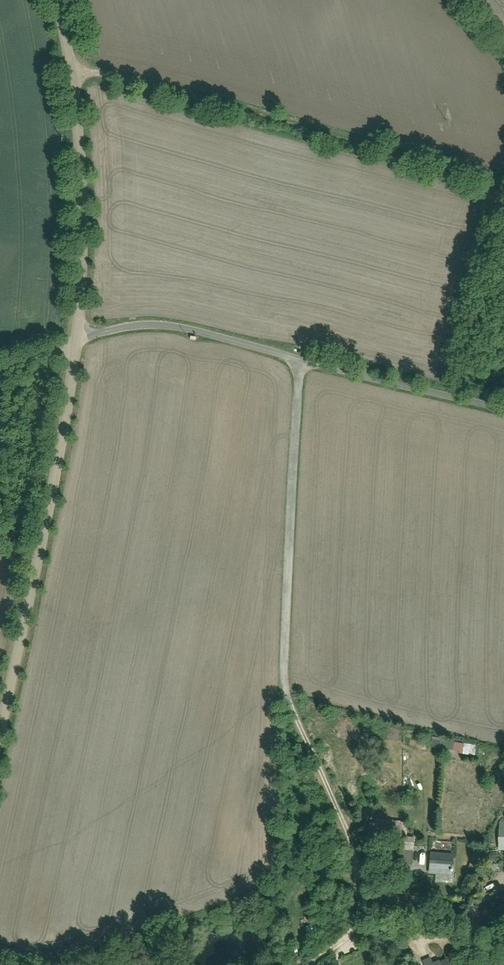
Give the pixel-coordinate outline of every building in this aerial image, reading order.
[(389,739),(400,741),(402,728),(390,727),(389,739)] [(461,753),(478,754),(478,743),(455,742),(455,750),(461,750),(461,753)] [(453,852),(430,850),(429,872),(452,873),(453,852)]
